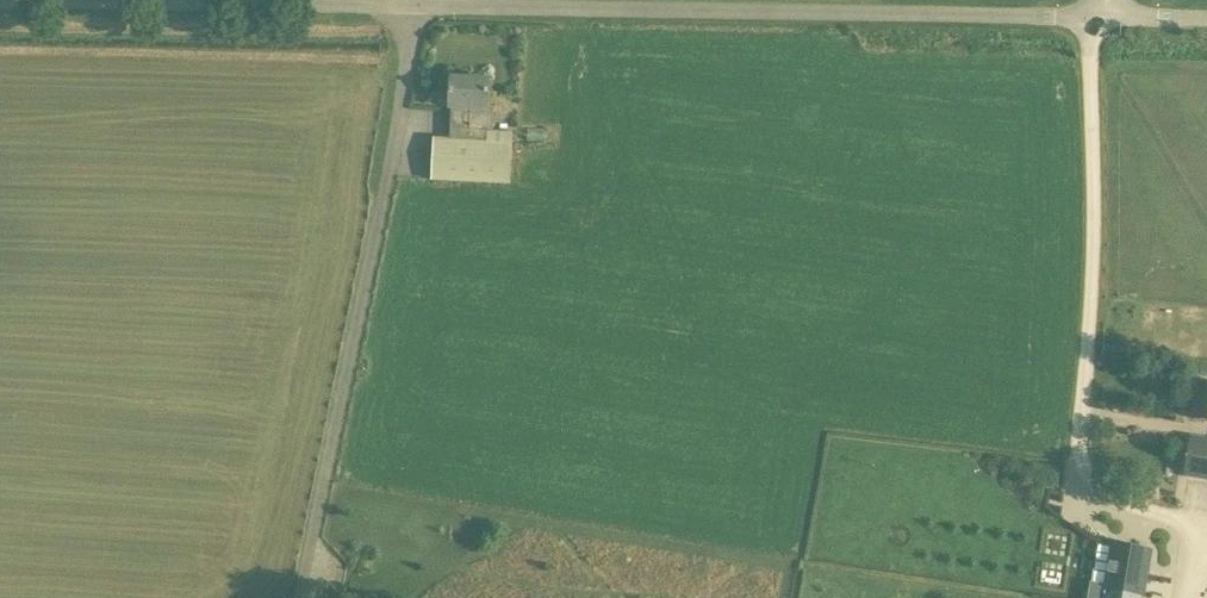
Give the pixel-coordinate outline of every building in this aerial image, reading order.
[(494,109),(488,109),(490,81),(452,79),(450,138),(433,138),(431,181),(511,185),(513,132),(493,131),(494,109)] [(1206,420),(1206,384),(1200,382),(1194,418),(1206,420)] [(1191,435),(1184,478),(1206,481),(1206,438),(1191,435)] [(1138,595),(1143,596),(1150,551),(1113,545),(1106,587),(1092,584),(1089,597),(1138,597),(1138,595)]
